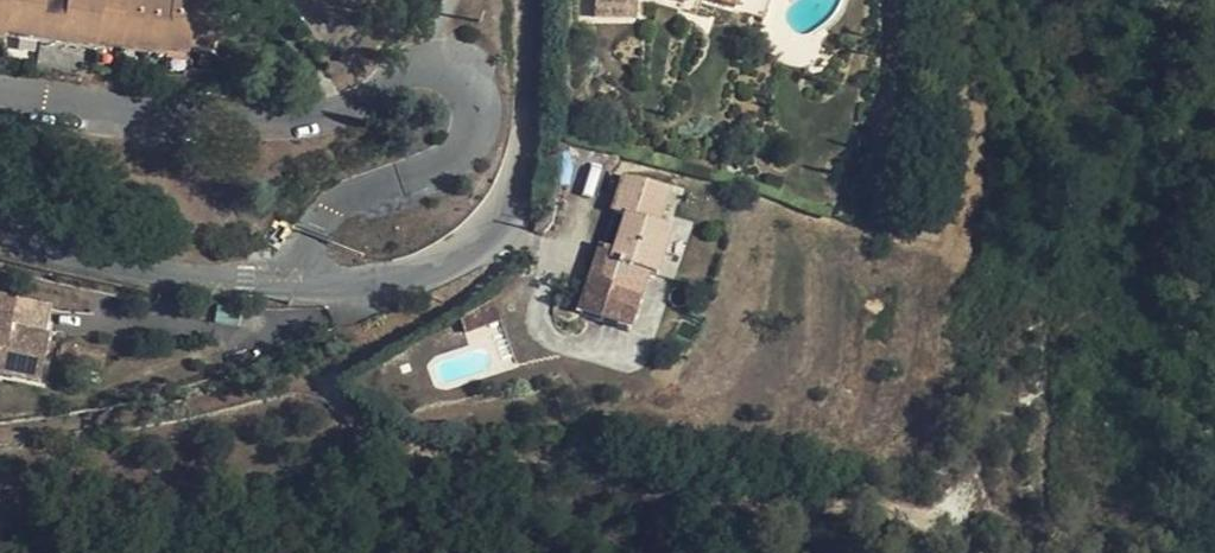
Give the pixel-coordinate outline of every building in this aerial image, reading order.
[(64,1),(56,0),(0,0),(0,33),(2,33),(3,29),(15,29),(14,39),(82,49),(84,40),(95,42),(96,37),(107,39),(106,47),(163,56),(165,50),(187,54),(188,48),(209,52),(218,0),(215,0),(64,0),(64,1)] [(618,10),(619,36),(659,38),(660,15),(673,14),(675,0),(620,0),(618,10)] [(673,14),(693,14),(710,17),(710,27),(716,27),(717,23),(719,0),(675,0),(673,14)] [(716,27),(728,28),(729,11),(761,12),(762,0),(719,0),(717,23),(716,27)] [(1,37),(14,39),(15,29),(3,29),(2,33),(1,37)] [(95,46),(106,47),(107,39),(96,37),(95,42),(95,46)] [(94,52),(95,46),(95,42),(84,40),(82,49),(94,52)] [(185,64),(187,54),(165,50),(163,56),(163,60),(185,64)] [(620,295),(634,304),(658,261),(676,251),(676,218),(673,203),(635,193),(624,232),(637,236),(620,295)] [(676,218),(676,251),(687,257),(697,262),(698,260),(701,250),(698,249),(689,246),(697,218),(699,210),(696,210),(673,203),(676,218)] [(658,261),(634,304),(639,308),(634,326),(664,334),(673,293),(686,294),(697,262),(687,257),(676,251),(658,261)] [(9,320),(15,296),(0,293),(0,318),(9,320)] [(633,307),(634,304),(620,295),(618,304),(633,307)] [(9,320),(0,318),(0,374),(37,382),(45,336),(7,328),(9,320)]
